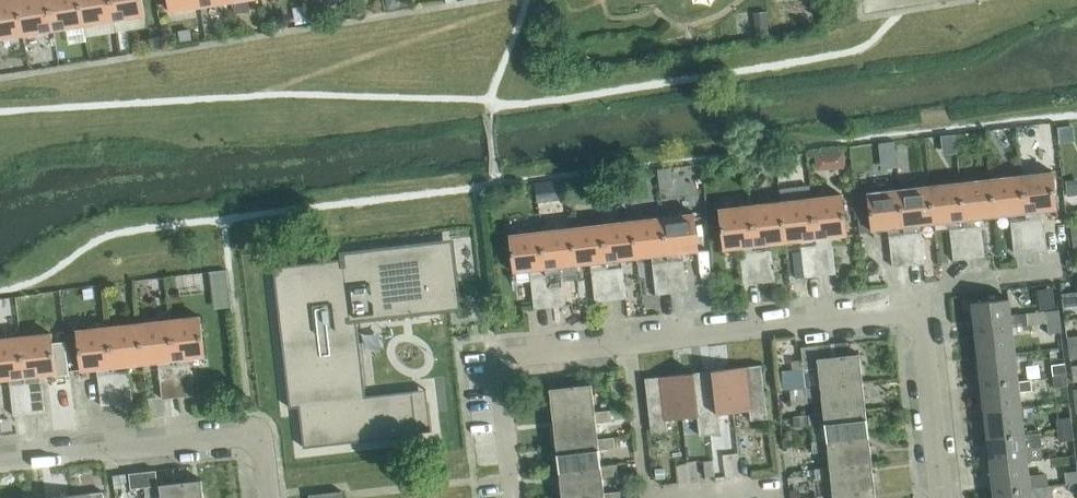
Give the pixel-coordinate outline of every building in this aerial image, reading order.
[(18,0),(0,0),(0,38),(23,34),(18,0)] [(49,0),(18,0),(23,34),(54,29),(49,0)] [(80,0),(49,0),(54,29),(84,25),(80,0)] [(111,0),(80,0),(84,25),(114,20),(111,0)] [(114,20),(145,15),(142,0),(111,0),(114,20)] [(200,0),(169,0),(171,11),(201,6),(200,0)] [(250,10),(248,0),(232,0),(232,1),(234,13),(250,10)] [(757,32),(770,30),(767,9),(754,11),(755,22),(757,32)] [(191,39),(189,28),(178,30),(180,41),(191,39)] [(881,158),(889,167),(897,166),(894,140),(879,142),(881,158)] [(830,152),(830,167),(846,166),(845,151),(830,152)] [(1052,170),(1021,173),(1030,250),(1046,249),(1041,210),(1056,208),(1052,170)] [(606,185),(615,194),(622,193),(620,173),(605,175),(606,185)] [(1030,250),(1021,173),(991,177),(995,215),(1010,214),(1015,252),(1030,250)] [(571,197),(568,177),(534,182),(537,202),(571,197)] [(980,217),(995,215),(991,177),(960,180),(969,257),(985,256),(980,217)] [(969,257),(960,180),(930,184),(934,222),(949,221),(954,259),(969,257)] [(1066,183),(1067,195),(1076,194),(1076,182),(1066,183)] [(919,224),(934,222),(930,184),(899,187),(908,265),(924,263),(919,224)] [(908,265),(899,187),(869,191),(873,229),(888,228),(893,266),(908,265)] [(832,234),(847,233),(842,194),(812,197),(821,275),(836,273),(832,234)] [(821,275),(812,197),(781,201),(786,240),(801,238),(805,277),(821,275)] [(771,242),(786,240),(781,201),(751,205),(760,282),(775,280),(771,242)] [(760,282),(751,205),(720,208),(724,247),(740,245),(744,284),(760,282)] [(683,252),(698,250),(694,211),(663,215),(672,292),(687,290),(683,252)] [(672,292),(663,215),(633,218),(637,257),(652,255),(656,294),(672,292)] [(622,259),(637,257),(633,218),(602,222),(611,299),(626,297),(622,259)] [(611,299),(602,222),(571,226),(576,264),(591,262),(596,301),(611,299)] [(561,266),(576,264),(571,226),(541,229),(550,306),(566,304),(561,266)] [(550,306),(541,229),(510,233),(515,271),(530,270),(535,308),(550,306)] [(342,259),(274,267),(290,408),(299,406),(304,447),(418,434),(418,432),(431,431),(428,402),(427,402),(428,413),(415,414),(413,390),(366,396),(357,320),(429,311),(428,300),(447,298),(447,293),(443,256),(442,256),(441,242),(414,245),(414,244),(342,253),(342,259)] [(230,305),(223,267),(206,270),(213,308),(230,305)] [(165,287),(164,277),(155,278),(157,288),(165,287)] [(1063,293),(1064,307),(1076,306),(1076,291),(1063,293)] [(1011,314),(1009,298),(972,302),(975,330),(1012,326),(1012,327),(1028,325),(1026,312),(1011,314)] [(1059,320),(1058,309),(1045,310),(1046,322),(1059,320)] [(189,358),(205,356),(200,316),(170,319),(178,396),(194,395),(189,358)] [(178,396),(170,319),(139,323),(143,363),(158,361),(162,398),(178,396)] [(1061,332),(1059,320),(1046,322),(1047,333),(1061,332)] [(128,364),(143,363),(139,323),(108,326),(117,403),(133,402),(128,364)] [(117,403),(108,326),(77,330),(82,370),(97,368),(102,405),(117,403)] [(1015,352),(1012,327),(1012,326),(975,330),(979,357),(1015,352)] [(55,377),(70,376),(66,341),(53,342),(52,333),(21,336),(30,413),(45,412),(41,374),(55,373),(55,377)] [(1067,337),(1069,347),(1076,346),(1076,335),(1067,337)] [(21,336),(0,339),(0,379),(10,378),(14,415),(30,413),(21,336)] [(818,358),(803,360),(806,387),(821,385),(863,380),(860,353),(857,353),(849,354),(848,341),(818,345),(819,357),(818,357),(818,358)] [(1069,347),(1070,359),(1076,358),(1076,346),(1069,347)] [(1018,379),(1015,352),(979,357),(982,383),(1018,379)] [(1066,374),(1064,362),(1052,364),(1053,375),(1066,374)] [(768,418),(761,364),(732,368),(737,411),(750,410),(751,420),(768,418)] [(737,411),(732,368),(703,371),(711,434),(721,432),(719,413),(737,411)] [(711,434),(703,371),(674,374),(679,418),(698,416),(700,435),(711,434)] [(679,418),(674,374),(645,378),(651,431),(668,430),(667,419),(679,418)] [(1067,386),(1066,374),(1053,375),(1055,387),(1067,386)] [(626,390),(625,379),(611,381),(613,392),(626,390)] [(1021,406),(1020,392),(1032,390),(1031,379),(1018,380),(1018,379),(982,383),(985,410),(1021,406)] [(806,388),(790,390),(792,400),(823,396),(824,412),(866,408),(863,380),(821,385),(806,387),(806,388)] [(595,411),(592,383),(550,388),(553,415),(595,411)] [(1024,433),(1021,406),(985,410),(988,437),(1024,433)] [(824,412),(809,414),(810,425),(826,423),(827,439),(812,441),(869,435),(866,408),(824,412)] [(598,438),(596,422),(612,420),(610,409),(595,411),(553,415),(556,443),(598,438)] [(809,414),(793,416),(794,427),(810,425),(809,414)] [(1072,428),(1071,417),(1058,418),(1059,429),(1072,428)] [(1074,440),(1072,428),(1059,429),(1060,441),(1074,440)] [(1028,460),(1026,447),(1042,445),(1041,431),(1024,433),(988,437),(991,464),(1028,460)] [(752,454),(750,433),(737,435),(740,455),(752,454)] [(872,462),(869,435),(812,441),(813,452),(829,450),(831,466),(815,468),(815,469),(872,462)] [(601,465),(600,449),(615,447),(614,436),(598,438),(556,443),(559,470),(601,465)] [(1061,456),(1076,454),(1074,444),(1060,446),(1061,456)] [(704,461),(705,476),(714,475),(712,460),(704,461)] [(1031,487),(1029,474),(1028,460),(991,464),(994,491),(1031,487)] [(872,462),(815,469),(816,473),(816,479),(832,477),(834,494),(875,490),(872,462)] [(624,463),(617,464),(618,474),(625,474),(624,463)] [(605,492),(603,476),(618,474),(617,464),(601,465),(559,470),(563,497),(620,491),(620,490),(605,492)] [(656,480),(666,479),(665,468),(655,469),(656,480)] [(156,470),(129,473),(131,488),(145,486),(151,486),(158,485),(156,470)] [(1064,472),(1066,484),(1076,482),(1076,471),(1064,472)] [(127,481),(126,473),(113,474),(113,482),(121,482),(127,481)] [(187,481),(158,485),(151,486),(145,486),(146,497),(161,496),(162,497),(204,497),(202,479),(187,481)] [(1042,485),(1031,487),(994,491),(995,497),(1054,497),(1052,484),(1042,486),(1042,485)] [(875,490),(834,494),(818,495),(819,497),(876,497),(875,490)]
